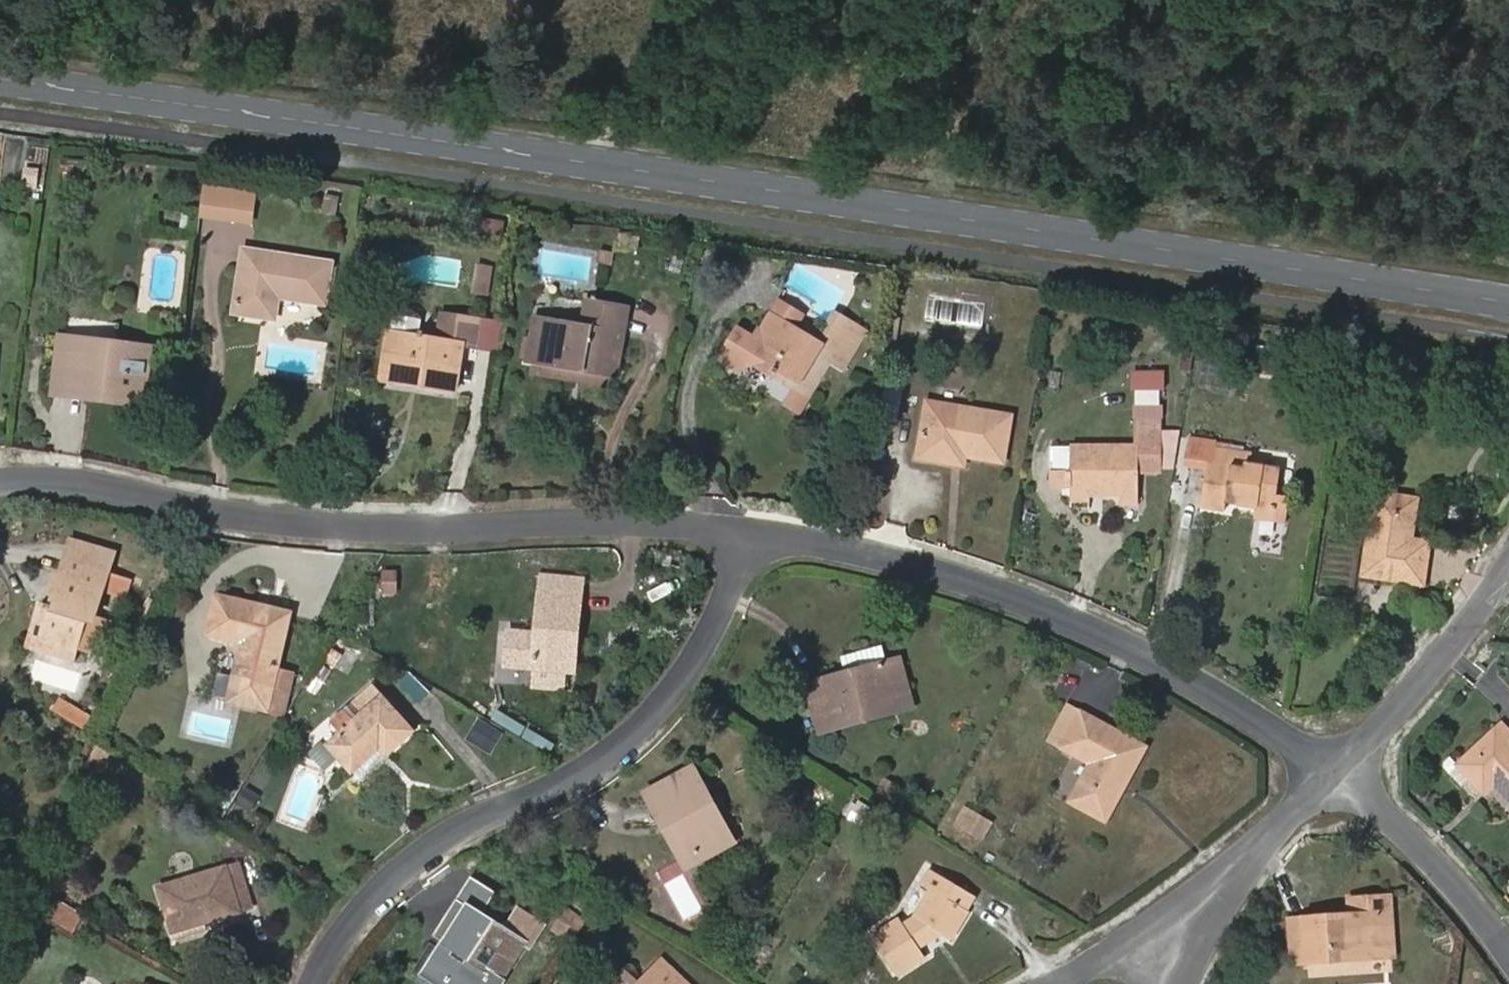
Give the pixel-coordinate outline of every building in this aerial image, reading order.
[(63,182),(83,184),(86,163),(65,160),(63,182)] [(24,186),(39,188),(41,172),(26,170),(24,186)] [(202,189),(199,216),(229,220),(233,193),(202,189)] [(229,220),(249,223),(253,196),(233,193),(229,220)] [(464,233),(505,240),(507,226),(467,219),(464,233)] [(613,247),(638,252),(641,238),(615,233),(613,247)] [(323,304),(330,265),(245,251),(235,311),(273,318),(277,297),(323,304)] [(473,293),(485,296),(491,271),(478,268),(473,293)] [(830,362),(842,369),(865,333),(835,314),(818,342),(796,328),(808,306),(785,293),(765,328),(763,326),(757,336),(740,327),(722,357),(743,371),(750,360),(773,374),(777,367),(812,390),(830,362)] [(611,373),(616,374),(625,308),(587,302),(584,325),(538,319),(532,361),(611,373)] [(616,374),(623,375),(632,309),(625,308),(616,374)] [(419,385),(456,391),(463,345),(498,350),(502,325),(442,315),(438,340),(416,338),(419,322),(413,313),(402,311),(394,317),(391,334),(385,371),(420,376),(419,385)] [(387,333),(381,379),(419,385),(420,376),(385,371),(391,334),(387,333)] [(146,391),(70,387),(72,343),(57,342),(53,398),(145,404),(146,391)] [(146,391),(148,347),(72,343),(70,387),(146,391)] [(609,386),(611,373),(532,361),(530,374),(609,386)] [(785,402),(799,410),(812,390),(777,367),(773,374),(795,387),(785,402)] [(1135,405),(1159,406),(1159,388),(1135,388),(1135,405)] [(964,455),(1003,462),(1011,415),(926,401),(916,457),(950,463),(952,453),(964,455)] [(1119,500),(1138,501),(1139,471),(1159,472),(1161,435),(1161,423),(1139,422),(1138,448),(1051,444),(1049,469),(1066,470),(1065,486),(1069,487),(1069,494),(1087,494),(1087,485),(1101,485),(1101,494),(1116,494),(1119,500)] [(1159,472),(1169,472),(1175,436),(1161,435),(1159,472)] [(1274,513),(1277,495),(1282,469),(1250,464),(1252,452),(1184,441),(1180,466),(1207,470),(1198,508),(1223,513),(1225,501),(1237,502),(1236,506),(1256,509),(1274,513)] [(950,463),(963,465),(964,455),(952,453),(950,463)] [(1361,573),(1423,584),(1429,551),(1410,548),(1411,539),(1418,497),(1375,489),(1361,573)] [(1255,519),(1287,524),(1291,497),(1277,495),(1274,513),(1256,509),(1255,519)] [(1470,523),(1478,524),(1480,507),(1472,505),(1470,523)] [(1429,551),(1430,542),(1411,539),(1410,548),(1429,551)] [(84,620),(92,622),(101,593),(122,599),(128,582),(107,575),(113,555),(71,541),(53,597),(56,599),(53,609),(43,606),(39,621),(49,624),(43,641),(74,649),(84,620)] [(542,592),(581,596),(583,570),(544,567),(542,592)] [(382,592),(395,592),(395,573),(382,573),(382,592)] [(565,646),(576,647),(581,596),(542,592),(540,591),(536,637),(532,668),(562,672),(565,646)] [(292,673),(274,669),(287,614),(217,598),(209,633),(243,642),(230,700),(284,711),(292,673)] [(92,622),(84,620),(74,649),(96,656),(105,626),(92,622)] [(30,646),(71,659),(74,649),(43,641),(49,624),(39,621),(30,646)] [(516,666),(532,668),(536,637),(519,635),(516,666)] [(837,729),(914,705),(900,659),(887,663),(884,653),(881,643),(834,657),(837,666),(837,668),(840,676),(811,685),(818,707),(829,704),(837,729)] [(562,672),(573,673),(576,647),(565,646),(562,672)] [(900,659),(897,650),(884,653),(887,663),(900,659)] [(535,684),(536,669),(497,664),(495,680),(535,684)] [(811,685),(840,676),(837,668),(808,675),(811,685)] [(380,747),(386,755),(411,732),(371,687),(343,712),(350,721),(354,725),(329,745),(352,772),(380,747)] [(818,707),(826,732),(837,729),(829,704),(818,707)] [(1051,740),(1064,747),(1082,713),(1071,706),(1051,740)] [(343,712),(331,723),(338,731),(350,721),(343,712)] [(1123,788),(1145,747),(1082,713),(1064,747),(1091,762),(1070,803),(1101,819),(1118,786),(1123,788)] [(1498,720),(1491,726),(1506,742),(1508,738),(1508,733),(1498,720)] [(325,741),(329,745),(354,725),(350,721),(338,731),(325,741)] [(1506,742),(1491,726),(1446,769),(1459,785),(1470,776),(1480,789),(1490,779),(1508,800),(1508,745),(1506,742)] [(694,861),(731,840),(693,770),(646,794),(662,823),(671,818),(694,861)] [(895,804),(904,789),(889,780),(880,794),(895,804)] [(1101,819),(1106,822),(1123,788),(1118,786),(1101,819)] [(236,806),(250,815),(261,797),(247,788),(236,806)] [(684,866),(694,861),(671,818),(662,823),(684,866)] [(205,923),(251,910),(239,865),(160,889),(170,924),(202,915),(205,923)] [(941,934),(951,940),(969,912),(966,910),(974,896),(932,870),(923,886),(932,892),(918,916),(901,926),(897,918),(870,935),(897,978),(925,961),(919,950),(941,934)] [(489,906),(464,891),(457,903),(481,919),(489,906)] [(1332,956),(1381,953),(1380,915),(1393,914),(1391,895),(1350,898),(1351,915),(1306,918),(1309,964),(1332,962),(1332,956)] [(47,917),(74,934),(84,917),(56,900),(47,917)] [(528,949),(543,927),(517,910),(502,933),(481,919),(457,903),(436,936),(458,950),(469,957),(464,964),(452,983),(500,983),(523,946),(528,949)] [(577,917),(566,910),(561,918),(573,925),(577,917)] [(1332,962),(1396,958),(1393,914),(1380,915),(1381,953),(1332,956),(1332,962)] [(170,924),(173,932),(205,923),(202,915),(170,924)] [(553,930),(565,938),(573,925),(561,918),(553,930)] [(1294,965),(1309,964),(1306,918),(1290,919),(1294,965)] [(588,937),(598,945),(607,930),(597,924),(588,937)] [(458,950),(454,957),(464,964),(469,957),(458,950)] [(660,962),(640,983),(684,983),(660,962)] [(628,972),(616,983),(640,983),(628,972)]
